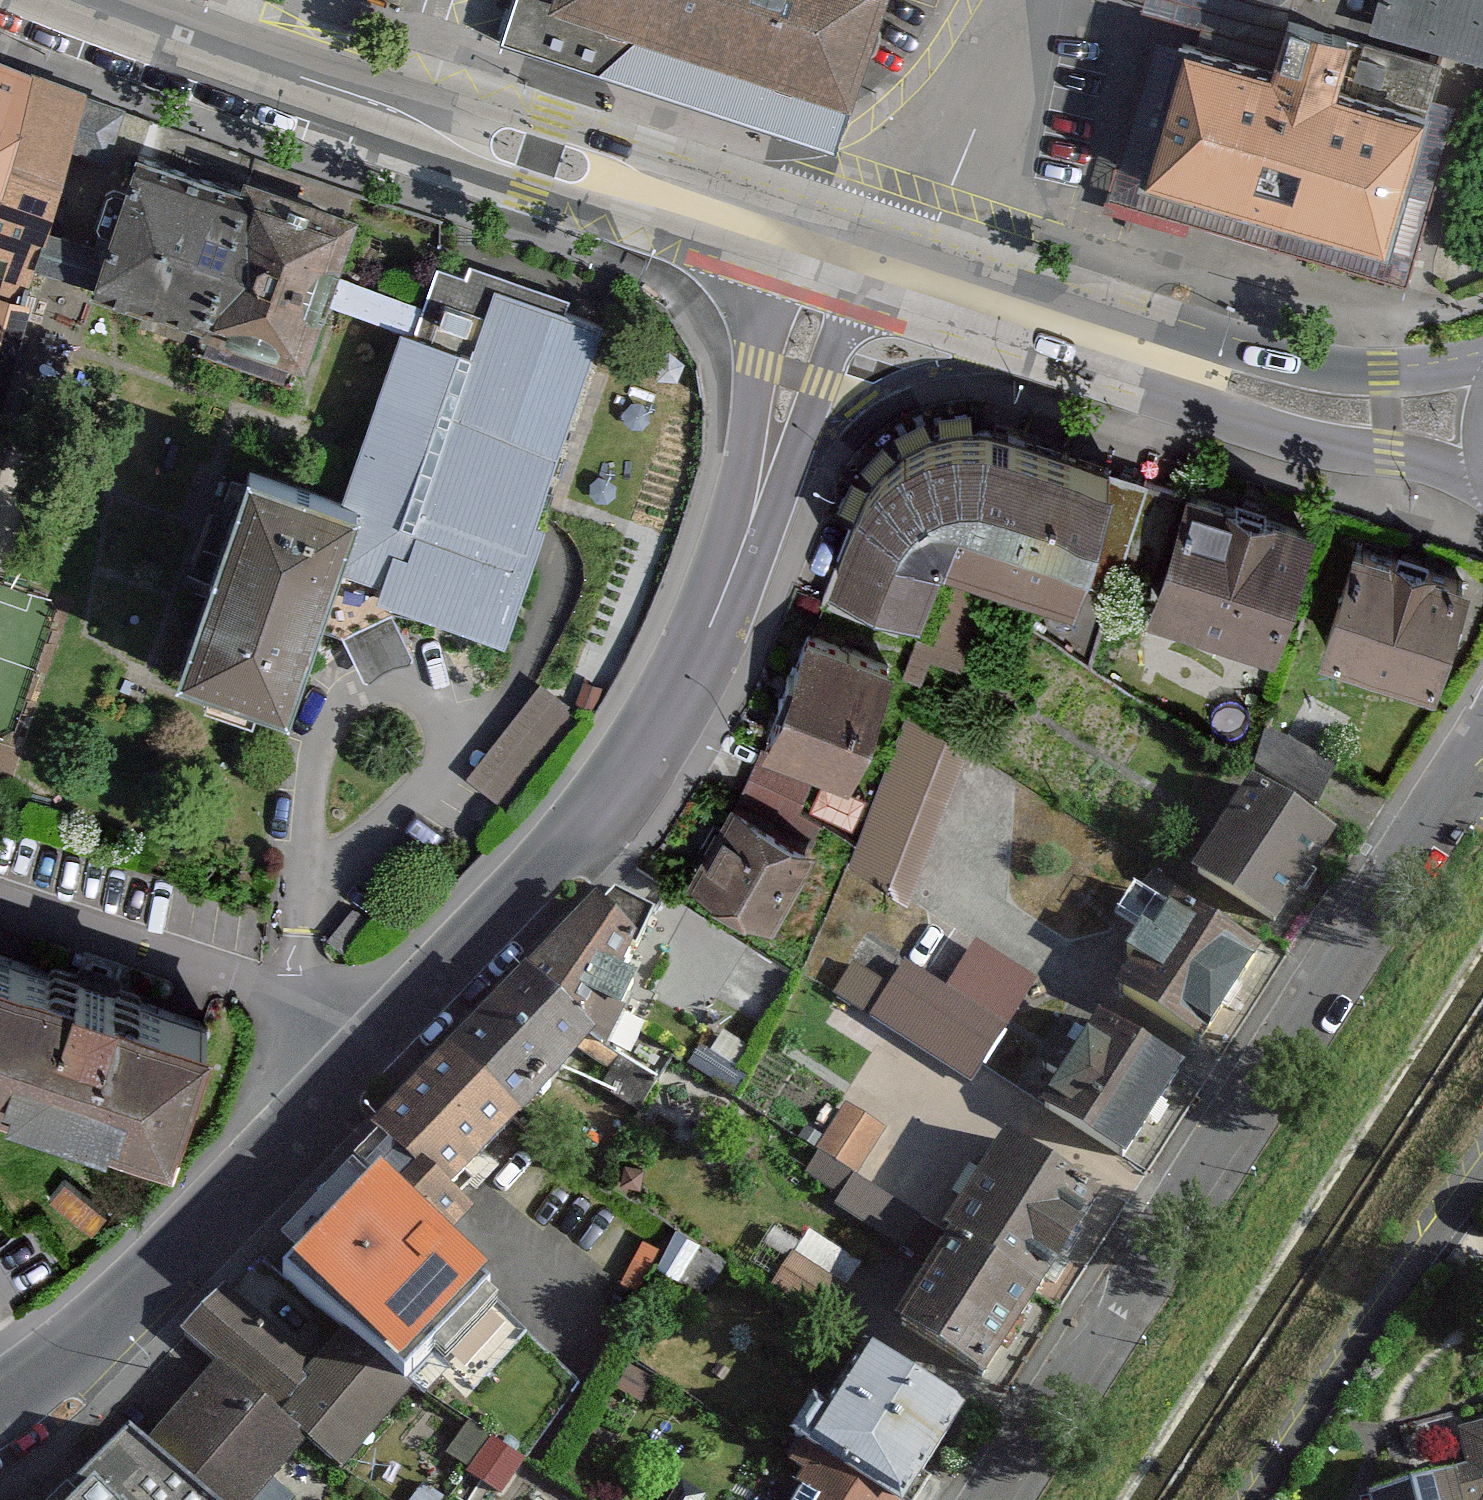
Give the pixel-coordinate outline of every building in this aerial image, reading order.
[(500,40),(593,68),(634,28),(845,96),(876,0),(513,0),(500,40)] [(1367,29),(1482,62),(1482,0),(1376,0),(1367,29)] [(1272,62),(1180,35),(1138,178),(1386,251),(1441,65),(1284,19),(1272,62)] [(0,59),(0,279),(1,279),(28,289),(36,263),(48,228),(69,148),(84,94),(0,59)] [(123,108),(84,94),(69,148),(106,157),(123,108)] [(242,190),(137,154),(128,181),(111,175),(108,183),(97,216),(93,226),(100,228),(94,244),(48,228),(36,263),(91,282),(89,289),(98,292),(144,308),(140,321),(196,340),(193,348),(295,383),(323,303),(333,274),(353,214),(247,178),(242,190)] [(323,303),(405,331),(365,445),(363,452),(346,502),(306,617),(342,629),(363,680),(413,659),(393,609),(396,601),(502,638),(538,533),(542,524),(533,521),(564,429),(601,324),(560,310),(566,295),(471,263),(467,277),(436,267),(423,305),(333,274),(323,303)] [(28,289),(1,279),(0,282),(0,398),(28,289)] [(1082,576),(1114,586),(1128,541),(1147,482),(1106,471),(1110,457),(1000,423),(970,419),(940,423),(912,433),(890,446),(871,463),(856,483),(820,597),(898,627),(909,596),(920,600),(939,547),(1078,590),(1082,576)] [(346,502),(246,468),(178,664),(207,674),(214,677),(278,699),(306,617),(346,502)] [(1180,493),(1147,482),(1128,541),(1162,552),(1180,493)] [(1312,521),(1190,482),(1150,604),(1272,643),(1312,521)] [(1466,579),(1355,542),(1320,644),(1387,666),(1432,681),(1466,579)] [(986,586),(956,576),(934,641),(930,654),(960,664),(983,593),(986,586)] [(887,659),(806,629),(765,742),(846,771),(887,659)] [(930,654),(934,641),(917,636),(904,671),(922,677),(930,654)] [(530,680),(459,774),(499,804),(570,710),(542,690),(530,680)] [(603,690),(583,684),(576,706),(596,712),(603,690)] [(964,747),(907,710),(847,859),(904,895),(964,747)] [(1333,769),(1335,764),(1267,731),(1253,772),(1317,802),(1326,785),(1333,769)] [(759,745),(739,792),(794,815),(814,768),(759,745)] [(1330,835),(1251,784),(1193,872),(1272,923),(1301,880),(1330,835)] [(810,844),(728,799),(687,875),(769,919),(810,844)] [(527,969),(522,975),(597,1043),(608,1052),(637,985),(618,974),(647,909),(613,890),(599,907),(590,900),(527,969)] [(1258,956),(1176,901),(1116,989),(1199,1044),(1258,956)] [(1037,984),(976,944),(945,992),(1006,1031),(1037,984)] [(8,957),(0,980),(0,1079),(170,1134),(207,1023),(113,992),(116,984),(70,969),(67,976),(8,957)] [(945,992),(901,964),(887,986),(868,1016),(972,1083),(984,1066),(1006,1031),(945,992)] [(887,986),(853,965),(835,994),(868,1016),(887,986)] [(522,975),(444,1056),(522,1128),(597,1043),(522,975)] [(1182,1070),(1098,1018),(1044,1105),(1043,1107),(1126,1159),(1180,1072),(1182,1070)] [(522,1128),(444,1056),(383,1120),(371,1133),(380,1141),(357,1166),(450,1253),(477,1224),(453,1201),(522,1128)] [(843,1107),(814,1153),(854,1179),(884,1131),(843,1107)] [(1098,1200),(1004,1140),(941,1237),(952,1244),(1036,1297),(1098,1200)] [(924,1265),(941,1237),(854,1179),(814,1153),(804,1170),(844,1195),(838,1204),(924,1265)] [(346,1332),(399,1382),(414,1366),(430,1379),(423,1388),(515,1452),(575,1383),(474,1293),(481,1282),(450,1253),(357,1166),(284,1248),(298,1265),(286,1277),(346,1332)] [(726,1260),(676,1228),(655,1265),(707,1297),(726,1260)] [(1036,1297),(952,1244),(893,1334),(982,1393),(1043,1302),(1036,1297)] [(847,1291),(793,1257),(771,1289),(826,1324),(847,1291)] [(183,1332),(218,1362),(307,1441),(340,1470),(409,1390),(399,1382),(346,1332),(312,1367),(220,1288),(183,1332)] [(867,1351),(824,1419),(812,1412),(796,1437),(791,1445),(799,1450),(878,1499),(914,1499),(968,1414),(867,1351)] [(140,1450),(196,1499),(254,1499),(307,1441),(218,1362),(140,1450)] [(1451,1476),(1457,1499),(1482,1499),(1482,1426),(1457,1433),(1468,1472),(1451,1476)] [(140,1450),(126,1436),(68,1496),(63,1499),(196,1499),(140,1450)] [(525,1463),(491,1441),(467,1477),(501,1499),(525,1463)] [(799,1450),(790,1464),(802,1472),(784,1499),(878,1499),(799,1450)] [(1372,1497),(1373,1499),(1457,1499),(1451,1476),(1409,1487),(1372,1497)]
